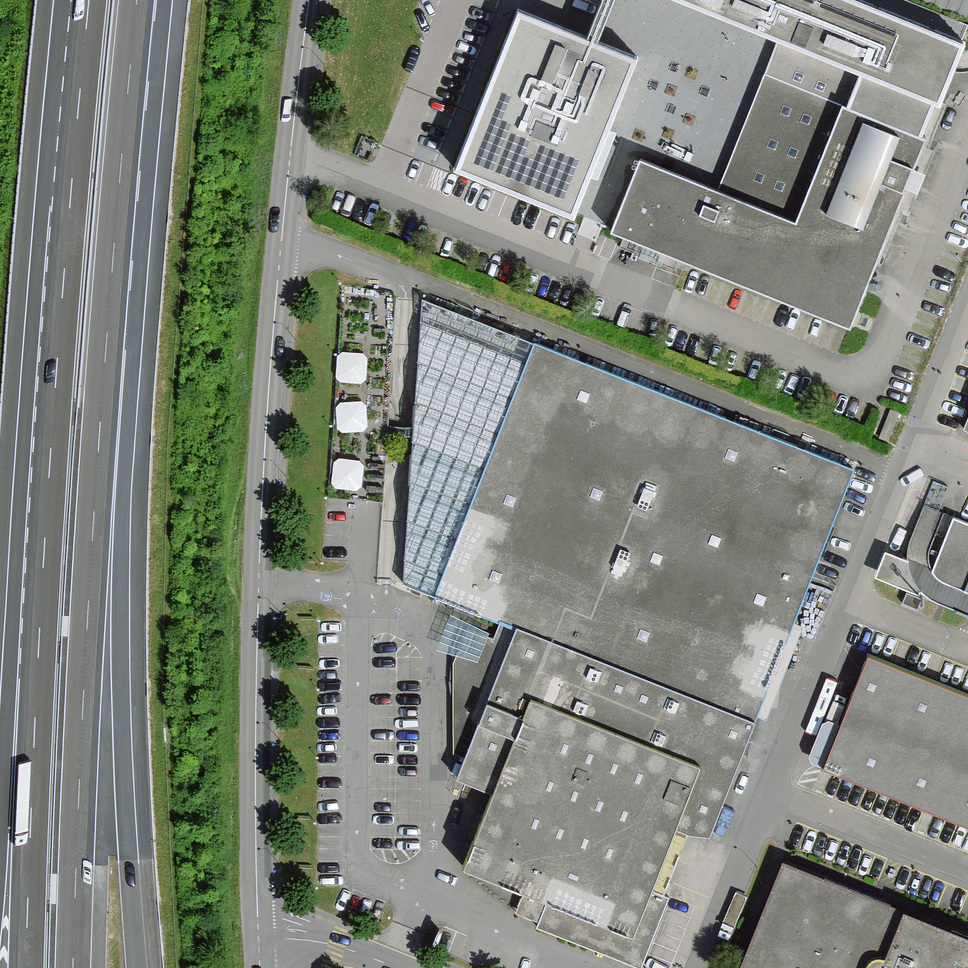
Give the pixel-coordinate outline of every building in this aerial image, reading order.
[(610,232),(639,159),(716,190),(776,43),(670,0),(598,0),(584,34),(639,56),(574,216),(583,219),(602,227),(610,232)] [(938,32),(859,0),(670,0),(776,43),(716,190),(639,159),(610,232),(622,237),(851,328),(954,73),(959,61),(966,43),(938,32)] [(584,34),(517,7),(516,10),(452,169),(574,218),(574,216),(639,56),(584,34)] [(857,463),(421,294),(414,418),(411,470),(405,579),(449,597),(455,599),(501,617),(518,624),(491,691),(530,706),(536,692),(709,761),(684,824),(709,834),(857,463)] [(363,456),(335,456),(336,484),(364,483),(363,456)] [(873,576),(907,589),(933,600),(939,602),(945,605),(967,614),(967,520),(957,516),(924,502),(903,555),(884,547),(873,576)] [(868,653),(822,767),(834,771),(844,776),(856,780),(867,785),(879,789),(889,794),(901,798),(913,803),(924,808),(935,812),(947,817),(958,821),(967,825),(967,693),(957,689),(946,684),(935,680),(924,676),(913,671),(902,667),(890,662),(879,657),(868,653)] [(660,885),(684,824),(709,761),(536,692),(530,706),(491,691),(465,757),(458,773),(497,788),(467,862),(525,886),(515,911),(527,916),(539,921),(538,923),(641,964),(669,896),(657,891),(660,885)] [(785,849),(736,967),(967,967),(967,923),(884,889),(785,849)]
